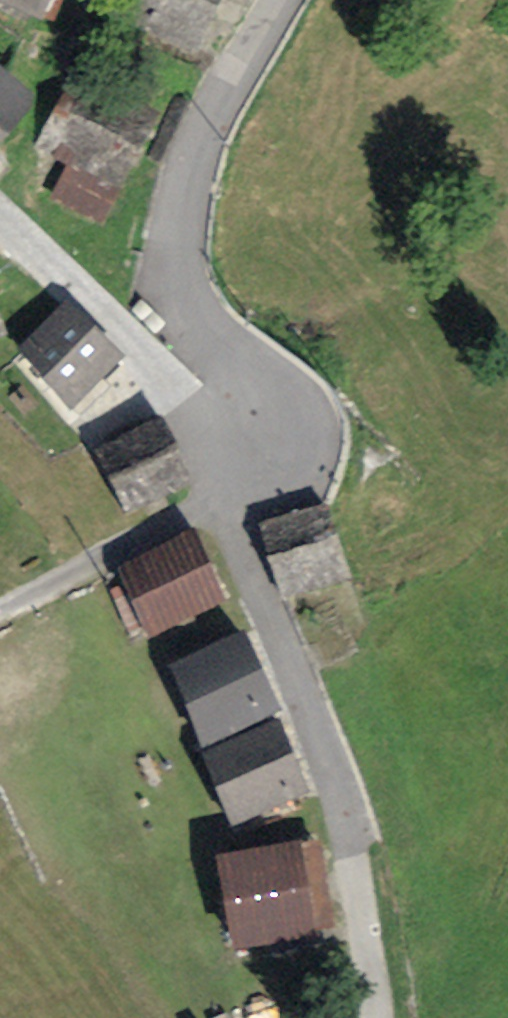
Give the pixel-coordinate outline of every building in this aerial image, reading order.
[(44,20),(53,0),(0,0),(0,1),(44,20)] [(113,15),(201,57),(228,0),(120,0),(113,15)] [(39,100),(0,66),(0,145),(39,100)] [(69,75),(32,144),(68,163),(121,189),(124,192),(161,123),(69,75)] [(103,225),(121,189),(68,163),(50,199),(103,225)] [(69,301),(16,349),(70,408),(123,360),(69,301)] [(163,417),(95,449),(127,514),(194,482),(163,417)] [(328,504),(262,522),(283,598),(349,579),(328,504)] [(194,531),(117,567),(149,637),(227,600),(194,531)] [(245,630),(166,663),(201,747),(281,714),(245,630)] [(280,721),(203,754),(232,827),(311,793),(280,721)] [(316,837),(217,853),(233,948),(332,932),(316,837)]
